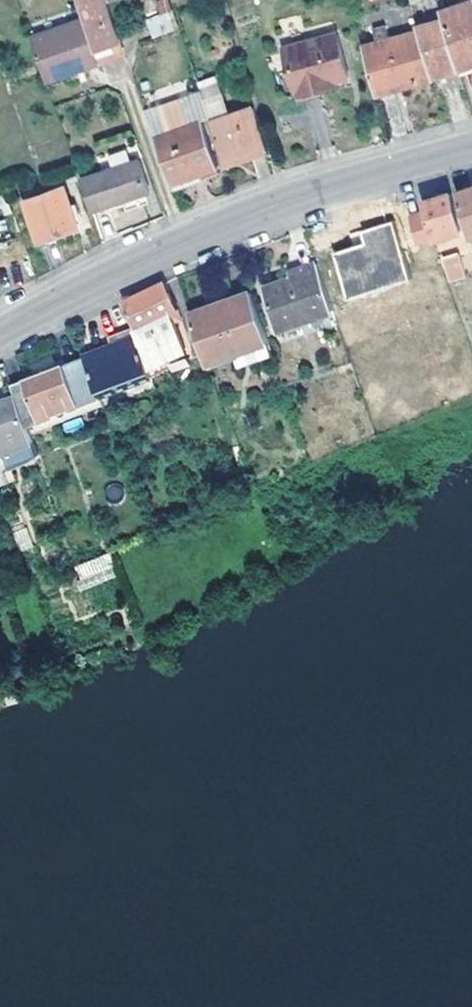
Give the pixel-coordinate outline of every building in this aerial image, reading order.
[(88,21),(100,52),(118,46),(101,0),(81,0),(88,21)] [(163,14),(175,9),(172,0),(160,4),(163,14)] [(283,10),(311,1),(311,0),(280,0),(283,10)] [(311,1),(283,10),(292,40),(321,30),(315,9),(318,8),(317,2),(311,3),(311,1)] [(471,61),(471,3),(444,12),(447,22),(461,64),(471,61)] [(417,19),(420,29),(447,22),(444,12),(417,19)] [(34,37),(49,82),(104,63),(100,52),(88,21),(34,37)] [(421,33),(437,79),(463,72),(461,64),(447,22),(420,29),(421,33)] [(366,48),(380,95),(437,79),(421,33),(395,41),(390,26),(377,29),(381,45),(366,48)] [(342,35),(289,48),(294,68),(296,68),(304,97),(326,91),(324,86),(339,82),(354,79),(342,35)] [(461,64),(463,72),(464,74),(471,72),(471,61),(461,64)] [(324,86),(326,91),(340,87),(339,82),(324,86)] [(326,91),(304,97),(306,101),(327,96),(326,91)] [(204,94),(184,102),(193,126),(206,122),(213,119),(207,102),(204,94)] [(271,150),(257,108),(233,116),(226,97),(207,102),(213,119),(229,164),(271,150)] [(161,138),(178,183),(188,179),(213,169),(221,167),(206,122),(193,126),(184,102),(184,101),(165,108),(165,109),(174,133),(161,138)] [(153,113),(161,138),(174,133),(165,109),(153,113)] [(142,162),(84,178),(95,212),(127,202),(149,193),(152,192),(142,162)] [(64,188),(27,203),(44,243),(81,228),(64,188)] [(471,226),(471,189),(461,193),(471,226)] [(154,206),(149,193),(127,202),(132,213),(154,206)] [(453,195),(427,203),(437,241),(464,232),(453,195)] [(426,198),(409,203),(422,245),(437,241),(427,203),(426,198)] [(408,246),(388,251),(392,270),(412,265),(408,246)] [(465,253),(449,258),(455,279),(471,274),(465,253)] [(282,330),(335,312),(319,264),(294,272),(295,277),(268,288),(282,330)] [(154,291),(126,303),(136,328),(136,330),(181,311),(168,284),(154,291)] [(272,343),(255,294),(224,305),(227,313),(196,324),(210,364),(212,363),(237,355),(272,343)] [(193,314),(196,324),(227,313),(224,305),(193,314)] [(86,357),(100,395),(153,376),(136,330),(136,328),(120,334),(121,338),(114,341),(116,346),(86,357)] [(277,357),(272,343),(237,355),(241,370),(277,357)] [(29,425),(101,397),(100,395),(86,357),(47,374),(45,371),(29,377),(31,379),(14,385),(18,396),(29,425)] [(18,396),(0,402),(0,453),(7,451),(35,441),(33,433),(29,425),(18,396)] [(33,433),(104,406),(101,397),(29,425),(33,433)] [(40,454),(35,441),(7,451),(13,464),(40,454)] [(108,553),(74,566),(83,588),(116,576),(108,553)]
